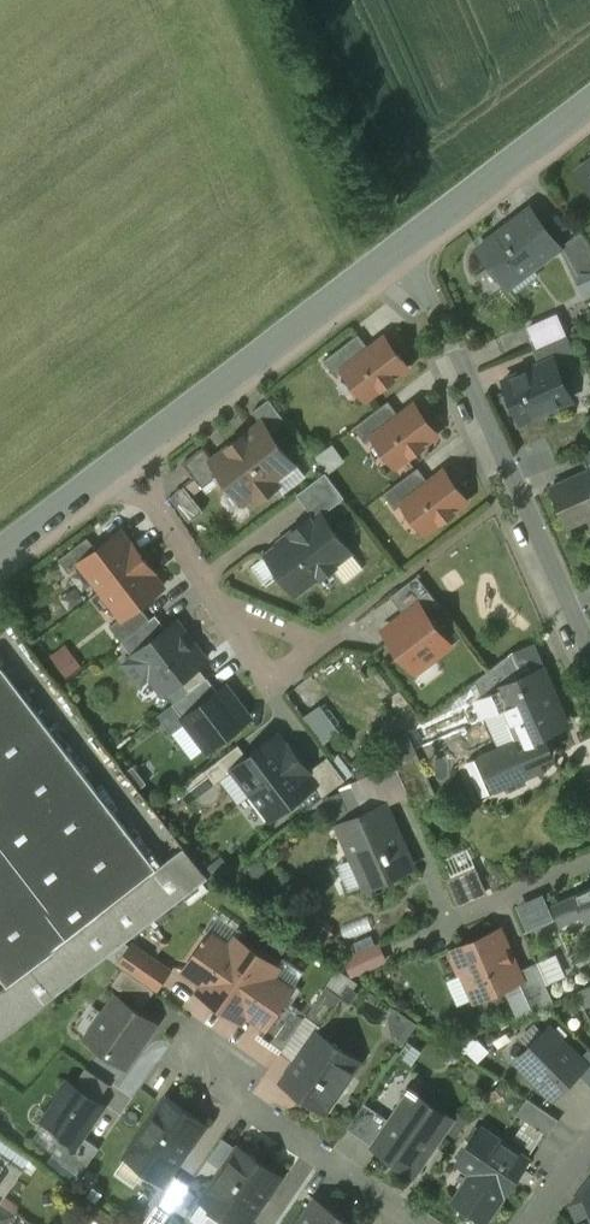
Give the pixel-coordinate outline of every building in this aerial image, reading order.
[(579,172),(589,186),(589,164),(579,172)] [(532,208),(480,248),(509,286),(511,285),(506,279),(530,261),(535,266),(561,246),(532,208)] [(565,243),(578,269),(573,271),(579,285),(589,279),(589,241),(582,231),(565,243)] [(360,334),(325,361),(337,376),(345,371),(344,369),(371,348),(360,334)] [(568,334),(533,350),(540,365),(558,357),(559,359),(576,351),(568,334)] [(371,348),(344,369),(345,371),(367,400),(409,367),(386,337),(371,348)] [(540,365),(507,380),(524,420),(549,410),(547,404),(569,395),(571,400),(573,399),(563,376),(565,375),(559,359),(558,357),(540,365)] [(288,422),(270,399),(254,411),(262,423),(264,422),(273,434),(288,422)] [(390,401),(355,427),(367,443),(375,437),(374,436),(401,415),(390,401)] [(401,415),(374,436),(375,437),(397,467),(439,435),(416,404),(401,415)] [(214,460),(213,461),(222,472),(216,477),(217,478),(228,493),(234,488),(245,503),(255,495),(260,501),(279,486),(275,480),(296,464),(273,434),(264,422),(262,423),(214,460)] [(205,449),(185,464),(204,488),(217,478),(216,477),(222,472),(213,461),(214,460),(205,449)] [(419,468),(385,494),(397,510),(405,504),(403,502),(430,482),(419,468)] [(430,482),(403,502),(405,504),(427,533),(469,501),(446,470),(430,482)] [(553,489),(569,525),(588,517),(589,516),(589,472),(553,489)] [(327,473),(298,495),(317,518),(323,514),(324,515),(346,498),(327,473)] [(300,528),(294,533),(310,553),(313,550),(330,572),(339,565),(338,563),(352,552),(324,515),(323,514),(317,518),(303,529),(300,528)] [(98,550),(85,560),(86,561),(83,564),(103,590),(145,558),(134,545),(132,547),(121,532),(98,550)] [(288,540),(268,556),(280,570),(279,577),(286,586),(292,587),(297,594),(320,576),(321,579),(330,572),(313,550),(310,553),(294,533),(288,537),(288,540)] [(88,538),(60,560),(70,573),(83,564),(86,561),(85,560),(98,550),(88,538)] [(145,558),(103,590),(123,616),(126,614),(128,616),(141,606),(163,588),(152,574),(155,572),(145,558)] [(419,576),(392,597),(407,616),(421,605),(428,613),(440,604),(419,576)] [(428,613),(421,605),(407,616),(386,632),(411,665),(422,656),(428,664),(452,645),(428,613)] [(123,616),(111,626),(123,642),(157,616),(157,615),(151,620),(141,606),(128,616),(126,614),(123,616)] [(157,616),(123,642),(135,658),(139,655),(138,653),(168,630),(157,616)] [(168,630),(138,653),(139,655),(154,675),(152,676),(165,693),(207,661),(178,623),(168,630)] [(56,648),(67,672),(82,665),(72,642),(56,648)] [(511,655),(477,681),(484,697),(500,690),(499,689),(521,679),(511,655)] [(0,663),(0,979),(5,985),(0,989),(0,1017),(11,1031),(210,878),(185,847),(158,868),(0,663)] [(521,679),(499,689),(500,690),(508,708),(514,721),(509,724),(511,728),(517,726),(524,741),(510,747),(509,744),(484,756),(493,775),(497,773),(503,786),(524,778),(523,775),(542,766),(539,761),(555,754),(546,735),(566,726),(551,691),(553,690),(544,669),(521,679)] [(209,678),(174,704),(185,719),(220,692),(209,678)] [(220,692),(185,719),(209,750),(222,741),(223,742),(236,732),(235,731),(251,718),(227,687),(220,692)] [(484,697),(479,699),(487,717),(508,708),(500,690),(484,697)] [(327,701),(310,710),(326,739),(343,729),(327,701)] [(288,748),(279,736),(249,758),(234,769),(235,771),(272,819),(316,786),(317,785),(308,774),(310,772),(290,746),(288,748)] [(239,746),(220,760),(231,774),(235,771),(234,769),(249,758),(239,746)] [(484,756),(469,762),(477,782),(493,775),(484,756)] [(310,772),(308,774),(317,785),(316,786),(324,797),(347,780),(329,757),(310,772)] [(414,757),(396,765),(409,794),(427,786),(414,757)] [(220,760),(186,786),(197,800),(231,774),(220,760)] [(396,764),(353,784),(366,810),(382,803),(384,805),(410,795),(409,794),(396,765),(396,764)] [(366,810),(337,824),(339,827),(341,826),(366,881),(363,882),(365,885),(413,863),(402,841),(400,841),(384,805),(382,803),(366,810)] [(463,905),(493,891),(471,844),(447,855),(455,872),(449,875),(463,905)] [(577,892),(589,918),(589,886),(577,892)] [(529,928),(557,919),(549,891),(520,899),(529,928)] [(500,931),(456,950),(459,956),(454,958),(460,973),(465,971),(478,999),(520,980),(522,979),(518,971),(500,931)] [(232,949),(212,935),(187,970),(207,984),(202,992),(222,1006),(259,953),(239,939),(232,949)] [(381,937),(346,956),(356,975),(391,956),(381,937)] [(170,971),(135,946),(121,965),(125,968),(157,990),(170,971)] [(259,953),(222,1006),(242,1020),(248,1012),(267,1025),(268,1026),(284,1003),(292,991),(272,977),(279,967),(259,953)] [(538,962),(518,971),(522,979),(520,980),(534,1011),(555,1002),(538,962)] [(157,990),(125,968),(113,984),(145,1007),(157,990)] [(328,986),(307,1016),(323,1027),(344,997),(328,986)] [(157,1024),(118,996),(88,1039),(127,1066),(157,1024)] [(284,1003),(268,1026),(267,1025),(261,1034),(284,1050),(306,1018),(284,1003)] [(11,1031),(0,1017),(0,1039),(11,1031)] [(588,1065),(551,1027),(517,1061),(554,1098),(588,1065)] [(319,1031),(283,1083),(325,1112),(361,1060),(319,1031)] [(105,1106),(69,1081),(41,1121),(64,1136),(78,1146),(84,1136),(105,1106)] [(392,1119),(374,1145),(414,1173),(453,1117),(412,1089),(392,1119)] [(206,1121),(169,1096),(132,1151),(150,1164),(146,1170),(164,1183),(206,1121)] [(561,1120),(528,1098),(518,1114),(550,1136),(561,1120)] [(392,1119),(366,1102),(348,1127),(374,1145),(392,1119)] [(530,1160),(482,1128),(459,1162),(479,1175),(460,1202),(457,1200),(455,1202),(485,1223),(506,1193),(507,1194),(530,1160)] [(84,1136),(78,1146),(64,1136),(51,1154),(82,1175),(100,1148),(84,1136)] [(204,1201),(237,1223),(248,1223),(281,1176),(241,1148),(204,1201)] [(0,1154),(0,1192),(4,1195),(22,1170),(0,1154)] [(177,1175),(159,1203),(173,1213),(192,1185),(177,1175)] [(71,1220),(77,1223),(129,1223),(85,1197),(71,1220)] [(316,1200),(300,1223),(352,1223),(343,1218),(344,1217),(339,1214),(338,1215),(316,1200)] [(12,1215),(0,1207),(0,1223),(6,1223),(12,1215)]
